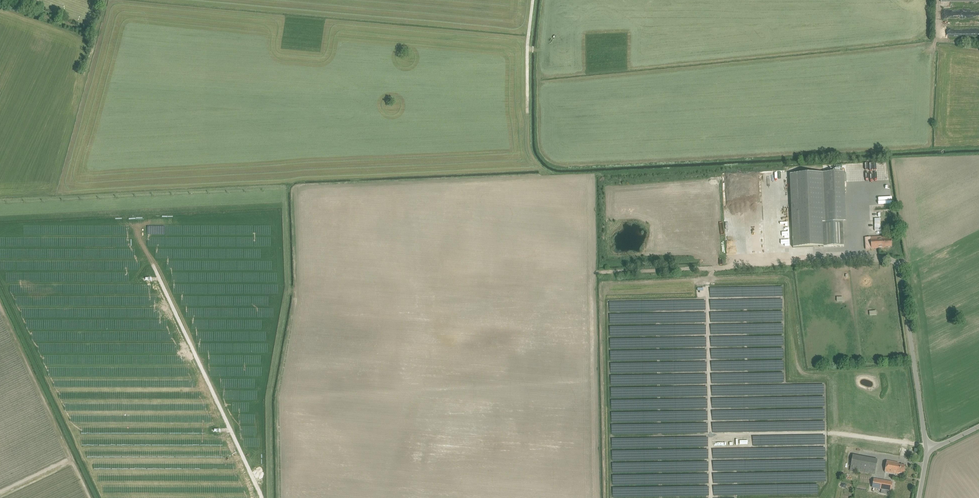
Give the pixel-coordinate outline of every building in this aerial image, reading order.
[(790,174),(793,248),(844,245),(843,221),(846,221),(844,172),(790,174)] [(882,235),(882,236),(865,237),(866,249),(884,248),(884,247),(892,247),(891,239),(886,239),(886,235),(882,235)] [(877,459),(853,455),(850,470),(875,474),(877,459)] [(899,463),(894,462),(887,461),(885,472),(898,473),(898,472),(904,474),(906,466),(899,464),(899,463)] [(892,482),(874,479),(873,487),(891,490),(892,482)]
